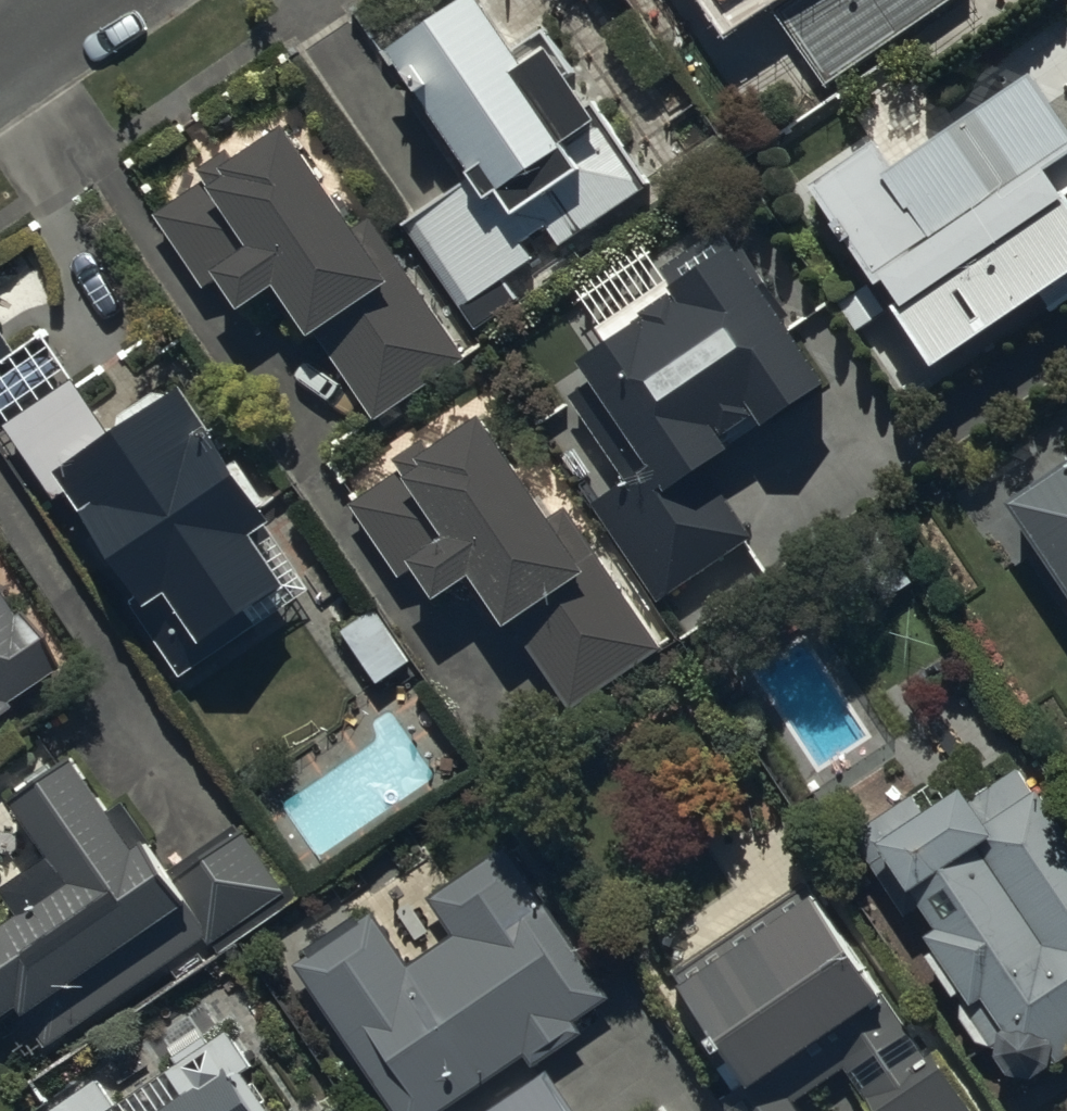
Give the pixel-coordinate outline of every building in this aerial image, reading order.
[(382,28),(461,138),(467,146),(398,196),(465,290),(508,259),(498,245),(528,224),(515,206),(538,189),(556,213),(637,155),(552,36),(558,32),(536,1),(507,22),(491,0),(421,0),(382,28)] [(771,0),(708,0),(728,30),(771,0)] [(776,22),(827,97),(969,0),(808,0),(776,22)] [(1034,101),(899,196),(875,162),(813,204),(874,292),(844,314),(862,340),(886,323),(936,396),(1045,320),(1053,332),(1066,322),(1066,149),(1034,101)] [(354,233),(291,140),(237,176),(225,154),(199,172),(206,182),(153,218),(202,290),(217,280),(246,322),(282,298),(316,349),(323,345),(374,420),(465,359),(372,221),(354,233)] [(738,240),(581,352),(649,449),(594,488),(657,578),(750,513),(713,460),(739,441),(727,423),(755,403),(765,416),(830,371),(738,240)] [(0,339),(0,376),(17,365),(0,339)] [(67,382),(2,425),(51,498),(62,490),(133,596),(127,600),(179,678),(295,601),(251,536),(268,526),(176,388),(103,436),(67,382)] [(576,562),(476,413),(429,444),(417,426),(385,447),(388,452),(343,482),(395,561),(404,556),(428,593),(463,569),(499,623),(507,618),(558,694),(647,634),(592,552),(576,562)] [(1008,526),(1066,613),(1066,486),(1008,526)] [(7,721),(4,717),(56,683),(18,626),(9,632),(0,618),(0,726),(7,721)] [(375,618),(340,641),(376,696),(412,672),(375,618)] [(76,769),(14,809),(53,870),(5,901),(22,928),(0,943),(0,1028),(21,1014),(41,1046),(201,944),(203,947),(285,895),(241,827),(165,875),(120,804),(104,814),(76,769)] [(1015,777),(930,834),(915,811),(848,855),(1016,1108),(1066,1074),(1066,854),(1015,777)] [(845,1077),(870,1110),(964,1110),(780,858),(653,953),(693,1007),(684,1013),(750,1102),(738,1110),(799,1110),(845,1077)] [(430,912),(453,947),(407,977),(368,919),(292,969),(386,1110),(463,1110),(526,1070),(531,1078),(580,1045),(574,1036),(610,1012),(508,859),(430,912)] [(229,1042),(204,1057),(196,1044),(170,1060),(181,1078),(124,1110),(270,1110),(229,1042)] [(505,1110),(560,1110),(543,1085),(505,1110)]
